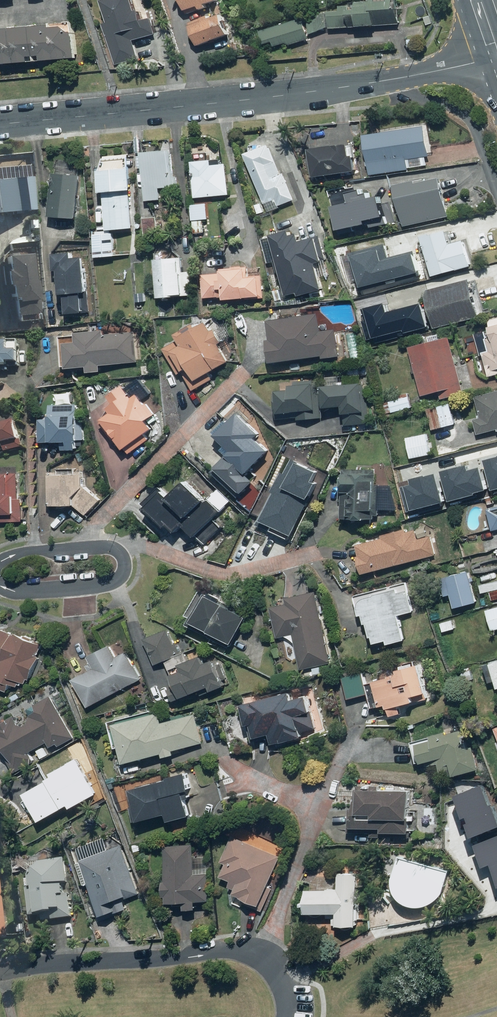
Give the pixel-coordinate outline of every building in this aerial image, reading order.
[(105,25),(118,66),(140,59),(135,40),(158,33),(152,16),(149,17),(146,8),(141,10),(138,0),(109,0),(115,22),(105,25)] [(191,13),(222,1),(222,0),(186,0),(191,13)] [(267,44),(276,42),(277,46),(288,43),(289,45),(313,39),(311,33),(334,26),(334,29),(405,23),(403,0),(368,0),(358,1),(358,5),(333,7),(333,10),(307,17),(263,29),(267,44)] [(225,12),(191,23),(198,47),(233,36),(225,12)] [(0,28),(0,64),(77,58),(74,23),(0,28)] [(428,156),(433,155),(429,123),(367,132),(373,174),(429,167),(428,156)] [(313,176),(363,171),(361,153),(353,153),(352,143),(310,148),(313,176)] [(285,173),(274,144),(249,154),(271,212),(283,207),(282,204),(298,198),(288,172),(285,173)] [(177,149),(145,150),(147,201),(164,200),(163,186),(178,186),(177,149)] [(135,168),(132,168),(131,155),(105,157),(110,229),(136,227),(133,189),(136,188),(135,168)] [(214,160),(196,161),(198,198),(232,196),(229,165),(215,166),(214,160)] [(83,174),(56,172),(53,216),(80,218),(83,174)] [(0,178),(0,200),(1,213),(38,209),(35,174),(0,178)] [(447,174),(398,182),(406,225),(454,217),(447,174)] [(351,191),(354,202),(335,206),(342,241),(378,233),(377,228),(394,225),(388,195),(371,198),(369,187),(351,191)] [(206,219),(196,220),(197,233),(207,232),(206,219)] [(275,233),(276,236),(266,238),(272,265),(278,264),(281,273),(285,271),(291,295),(303,292),(304,296),(327,290),(324,276),(331,275),(321,238),(305,242),(303,233),(297,235),(295,227),(275,233)] [(455,243),(453,230),(427,234),(434,275),(476,267),(471,240),(455,243)] [(116,232),(95,234),(97,258),(119,255),(116,232)] [(39,279),(36,280),(33,252),(8,255),(12,298),(16,297),(19,322),(36,320),(44,319),(39,279)] [(65,293),(69,293),(71,313),(89,312),(87,291),(91,291),(88,257),(78,258),(77,252),(57,254),(58,269),(63,269),(65,293)] [(186,270),(185,258),(158,259),(160,297),(196,295),(194,269),(186,270)] [(207,273),(208,297),(228,296),(229,299),(250,299),(250,296),(265,296),(264,275),(251,275),(251,267),(226,268),(226,273),(207,273)] [(476,278),(430,290),(440,327),(486,315),(476,278)] [(274,338),(276,361),(326,356),(326,358),(342,356),(339,329),(324,330),(323,314),(273,318),(275,338),(274,338)] [(491,377),(496,375),(496,318),(485,322),(493,350),(485,352),(491,377)] [(182,338),(166,349),(182,375),(185,373),(196,391),(213,381),(209,375),(233,361),(222,344),(227,341),(219,329),(217,331),(212,322),(202,328),(199,323),(180,334),(182,338)] [(82,341),(70,342),(72,366),(91,365),(91,371),(105,370),(105,363),(139,361),(138,333),(106,334),(106,330),(81,331),(82,341)] [(424,397),(443,393),(444,397),(466,393),(464,385),(453,336),(412,346),(424,397)] [(20,351),(21,340),(10,340),(10,343),(0,343),(0,366),(13,366),(13,363),(23,363),(24,351),(20,351)] [(322,417),(319,379),(293,381),(294,388),(278,389),(280,417),(299,416),(299,419),(322,417)] [(348,406),(348,413),(368,412),(366,383),(329,384),(330,407),(348,406)] [(158,414),(141,393),(137,396),(127,384),(113,395),(120,403),(114,408),(117,412),(103,423),(116,438),(119,436),(130,450),(158,427),(152,419),(158,414)] [(478,396),(483,415),(476,417),(480,433),(496,429),(496,391),(478,396)] [(412,395),(392,400),(394,412),(414,408),(412,395)] [(453,403),(429,409),(434,430),(458,424),(453,403)] [(42,418),(41,441),(64,441),(64,450),(83,450),(84,404),(52,404),(52,418),(42,418)] [(238,450),(216,471),(241,498),(259,481),(251,473),(274,452),(261,438),(264,434),(244,412),(222,433),(238,450)] [(0,427),(0,445),(5,443),(7,451),(26,446),(20,422),(0,427)] [(430,433),(408,437),(412,459),(435,454),(430,433)] [(289,479),(286,485),(283,484),(269,515),(277,519),(272,530),(291,538),(309,499),(311,496),(309,495),(315,481),(310,478),(314,469),(297,462),(293,469),(291,474),(289,479)] [(378,468),(347,467),(346,518),(380,518),(380,508),(398,509),(398,487),(381,486),(381,478),(378,478),(378,468)] [(87,472),(51,471),(50,504),(77,504),(90,517),(105,503),(87,484),(87,472)] [(14,473),(0,473),(0,514),(2,514),(2,520),(25,520),(26,498),(19,498),(19,495),(14,495),(14,473)] [(161,486),(146,503),(180,534),(188,525),(208,542),(222,527),(215,520),(228,505),(215,493),(210,499),(191,481),(175,498),(161,486)] [(364,555),(361,556),(365,573),(438,556),(433,536),(421,539),(418,529),(410,531),(410,528),(385,534),(386,539),(362,544),(364,555)] [(474,571),(449,576),(455,607),(480,602),(474,571)] [(492,592),(494,600),(496,599),(496,581),(481,585),(483,593),(492,592)] [(410,582),(356,595),(362,616),(369,614),(376,643),(392,639),(394,644),(410,640),(404,614),(417,611),(410,582)] [(192,625),(233,646),(235,642),(238,643),(252,616),(208,593),(192,625)] [(288,603),(273,606),(280,637),(295,634),(303,672),(333,665),(317,593),(287,600),(288,603)] [(487,611),(493,631),(496,630),(496,608),(487,611)] [(455,619),(442,623),(445,633),(458,629),(455,619)] [(6,660),(4,667),(0,665),(0,686),(12,691),(15,683),(21,685),(23,681),(30,684),(45,646),(0,628),(0,658),(6,660)] [(171,629),(148,639),(158,664),(170,659),(185,698),(215,686),(217,691),(230,686),(219,659),(208,663),(205,656),(192,662),(189,653),(182,656),(171,629)] [(118,657),(113,646),(92,656),(99,668),(77,679),(92,707),(144,680),(129,651),(118,657)] [(432,692),(425,663),(401,669),(402,672),(376,679),(382,707),(391,705),(393,716),(404,713),(402,705),(421,701),(419,695),(432,692)] [(313,694),(298,698),(296,691),(248,705),(257,739),(276,733),(280,745),(309,737),(303,715),(318,711),(313,694)] [(54,750),(77,737),(52,695),(25,711),(32,722),(24,727),(17,715),(0,725),(0,735),(20,770),(37,760),(33,752),(50,743),(54,750)] [(180,754),(178,749),(206,742),(198,714),(168,723),(163,708),(119,720),(112,722),(120,749),(127,747),(131,763),(167,753),(168,757),(180,754)] [(459,771),(460,776),(476,771),(482,770),(475,746),(470,747),(465,728),(415,742),(421,766),(443,760),(447,775),(459,771)] [(56,772),(58,777),(30,794),(45,820),(73,804),(75,806),(101,792),(81,758),(56,772)] [(173,813),(175,822),(197,815),(189,790),(196,788),(190,771),(136,789),(142,805),(133,808),(138,824),(173,813)] [(386,787),(386,783),(359,782),(358,808),(349,808),(348,832),(372,833),(372,836),(396,837),(397,830),(413,831),(415,788),(386,787)] [(463,825),(468,838),(496,827),(496,825),(490,805),(488,806),(480,786),(451,796),(459,820),(464,818),(466,824),(463,825)] [(240,891),(237,900),(261,910),(284,856),(234,835),(223,862),(230,865),(226,876),(234,880),(231,887),(240,891)] [(495,889),(496,889),(496,836),(470,845),(479,870),(487,867),(495,889)] [(101,919),(131,908),(128,900),(143,894),(123,844),(78,862),(101,919)] [(63,845),(22,861),(33,925),(73,918),(67,884),(71,883),(64,845),(63,845)] [(169,902),(186,902),(186,909),(201,909),(201,901),(215,901),(214,874),(196,875),(195,845),(167,845),(169,902)] [(453,870),(403,855),(397,877),(396,880),(396,882),(396,884),(397,886),(397,888),(398,890),(398,892),(399,894),(400,896),(402,898),(403,900),(405,901),(406,902),(408,904),(410,905),(412,906),(414,907),(416,907),(418,908),(420,908),(422,908),(425,908),(427,908),(429,907),(431,907),(433,906),(435,905),(437,904),(438,902),(440,901),(442,899),(443,898),(444,896),(445,894),(446,892),(453,870)] [(306,888),(307,910),(339,910),(339,923),(360,922),(359,872),(338,873),(339,887),(306,888)]
